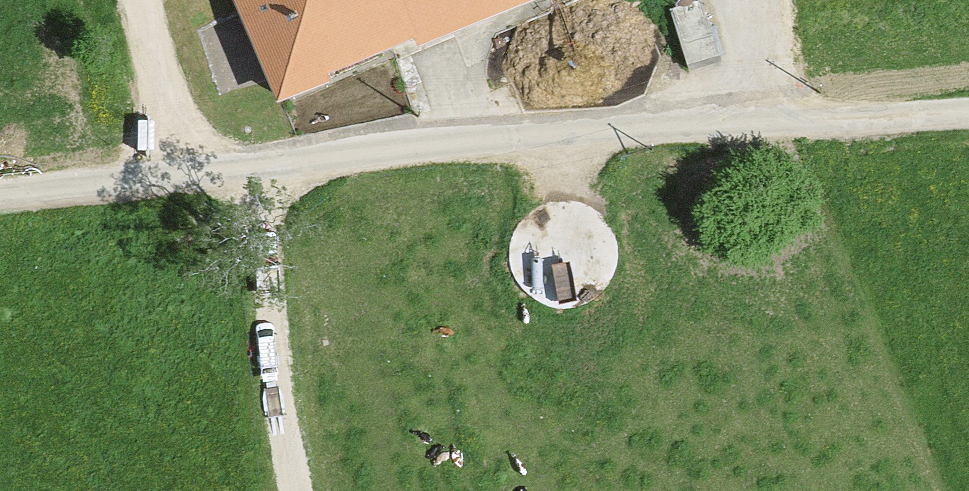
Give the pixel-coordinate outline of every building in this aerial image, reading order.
[(268,109),(540,0),(224,0),(268,109)]
